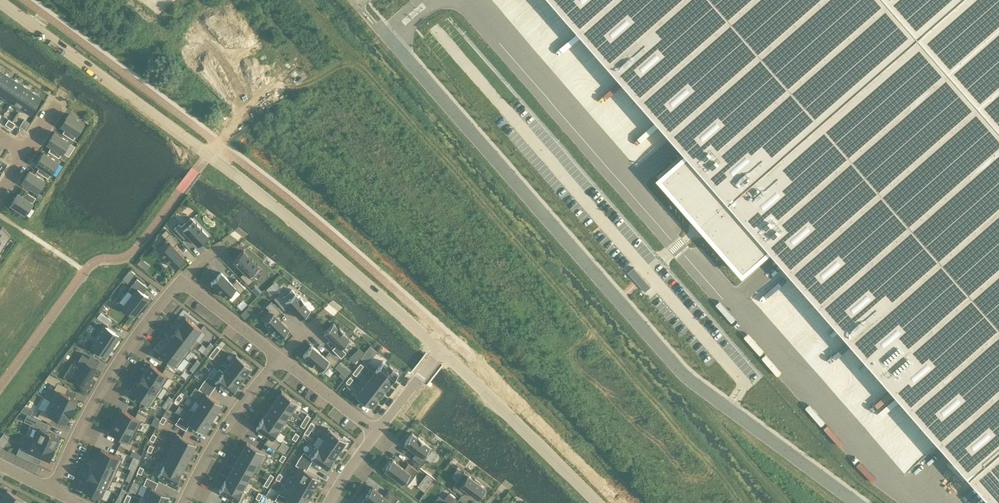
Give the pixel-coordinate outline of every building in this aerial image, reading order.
[(687,151),(690,154),(661,179),(702,226),(740,269),(769,244),(771,247),(971,475),(995,502),(998,502),(998,0),(555,0),(687,151)] [(0,79),(0,96),(2,97),(13,79),(4,73),(0,79)] [(10,103),(11,103),(22,85),(14,79),(13,79),(2,97),(3,95),(11,101),(12,101),(10,103)] [(20,109),(32,91),(31,91),(22,85),(11,103),(20,109)] [(41,97),(32,91),(20,109),(29,115),(41,97)] [(66,127),(62,133),(73,139),(83,123),(68,114),(61,125),(66,127)] [(48,151),(59,157),(69,142),(54,132),(47,143),(51,146),(48,151)] [(36,163),(40,166),(37,171),(48,178),(58,162),(43,152),(36,163)] [(29,170),(22,181),(37,191),(44,180),(29,170)] [(22,196),(17,193),(10,204),(25,213),(35,197),(25,191),(22,196)] [(179,224),(174,229),(184,240),(188,235),(197,245),(208,235),(202,229),(200,227),(200,226),(199,226),(197,224),(197,223),(197,224),(194,221),(195,221),(194,220),(194,221),(191,217),(181,226),(179,224)] [(11,237),(1,226),(0,228),(0,233),(1,234),(0,234),(0,253),(11,237)] [(166,238),(156,248),(160,253),(161,253),(163,255),(162,256),(163,256),(165,258),(165,259),(166,258),(168,261),(174,267),(184,257),(174,246),(178,242),(170,233),(166,229),(161,233),(165,237),(166,238)] [(254,261),(253,261),(252,259),(252,258),(251,259),(249,257),(249,256),(243,250),(233,260),(244,271),(240,276),(248,284),(253,280),(252,279),(261,269),(257,264),(256,263),(255,262),(254,262),(255,262),(254,261)] [(645,292),(651,286),(634,267),(628,272),(645,292)] [(126,275),(131,278),(134,273),(130,270),(126,275)] [(217,289),(219,291),(222,293),(221,294),(222,294),(224,296),(224,297),(225,297),(226,298),(235,288),(240,293),(245,288),(236,279),(232,283),(221,272),(211,282),(216,288),(217,289)] [(138,308),(142,304),(148,296),(143,293),(148,287),(137,278),(132,284),(137,288),(122,306),(133,315),(135,316),(140,310),(138,308)] [(271,294),(279,287),(274,281),(266,289),(271,294)] [(306,303),(301,297),(299,298),(292,289),(282,297),(279,293),(274,298),(284,309),(289,305),(300,318),(310,310),(304,304),(306,303)] [(268,328),(273,333),(274,332),(280,337),(289,328),(277,316),(281,312),(271,301),(266,306),(269,309),(260,318),(269,326),(268,328)] [(108,325),(112,320),(100,312),(97,317),(108,325)] [(178,326),(194,338),(201,329),(185,317),(179,326),(178,326)] [(333,323),(324,332),(336,344),(332,349),(341,357),(346,352),(342,349),(351,340),(344,333),(345,332),(339,327),(338,328),(333,323)] [(105,325),(91,345),(104,354),(118,335),(105,325)] [(199,342),(194,338),(178,326),(179,326),(178,325),(171,335),(172,335),(190,349),(192,350),(199,342)] [(184,357),(190,349),(172,335),(171,335),(168,339),(166,342),(165,342),(166,342),(165,343),(184,357)] [(176,367),(184,357),(165,343),(165,344),(164,344),(164,345),(162,347),(161,347),(162,348),(158,353),(176,367)] [(324,373),(332,364),(333,365),(338,360),(328,352),(324,356),(311,345),(303,355),(309,360),(308,361),(314,366),(315,365),(324,373)] [(82,364),(73,378),(85,385),(97,368),(87,361),(90,356),(83,351),(77,361),(82,364)] [(354,363),(359,358),(354,353),(349,358),(354,363)] [(228,363),(244,376),(251,367),(235,354),(228,363)] [(186,358),(180,364),(186,370),(192,363),(186,358)] [(340,361),(335,367),(345,376),(351,370),(340,361)] [(382,361),(375,369),(391,382),(398,373),(394,370),(395,369),(389,364),(388,365),(382,361)] [(221,371),(238,384),(244,376),(228,363),(222,371),(221,371)] [(144,373),(143,374),(162,386),(168,376),(171,379),(175,373),(165,367),(162,372),(150,364),(146,369),(146,370),(144,372),(144,373)] [(230,394),(238,384),(221,371),(222,371),(218,368),(211,377),(208,375),(203,381),(213,389),(217,383),(230,394)] [(391,382),(375,369),(375,370),(369,378),(384,390),(391,382)] [(143,374),(144,373),(143,373),(137,383),(157,396),(163,386),(162,386),(143,374)] [(369,378),(362,386),(378,399),(384,390),(369,378)] [(195,400),(199,402),(215,413),(222,403),(209,395),(213,389),(203,381),(198,388),(201,390),(195,400)] [(55,389),(50,400),(72,412),(75,406),(74,406),(77,400),(73,398),(65,393),(68,387),(57,382),(55,385),(54,388),(55,389)] [(150,406),(157,396),(137,383),(137,384),(136,384),(135,387),(134,387),(131,393),(150,406)] [(378,399),(362,386),(355,395),(371,408),(378,399)] [(275,400),(291,411),(298,402),(281,391),(275,400)] [(72,412),(50,400),(44,411),(41,409),(37,416),(50,422),(53,416),(61,421),(65,423),(69,416),(69,417),(72,412)] [(275,400),(269,409),(285,420),(291,411),(275,400)] [(193,411),(209,422),(215,413),(199,402),(193,411)] [(32,410),(24,406),(22,411),(29,415),(32,410)] [(203,432),(209,422),(193,411),(189,408),(183,418),(180,416),(175,423),(186,430),(190,424),(203,432)] [(116,419),(115,420),(135,431),(141,420),(145,422),(148,416),(137,410),(134,416),(121,409),(118,415),(117,415),(117,416),(118,416),(116,419),(116,418),(115,419),(116,419)] [(285,420),(269,409),(263,417),(262,417),(279,429),(285,420)] [(27,414),(23,421),(37,427),(32,438),(54,448),(59,436),(46,430),(49,424),(27,414)] [(279,429),(262,417),(256,427),(269,436),(264,443),(274,450),(279,444),(274,440),(281,430),(279,429)] [(135,431),(115,420),(115,421),(114,421),(114,422),(113,425),(112,425),(109,432),(122,439),(119,444),(129,450),(132,444),(129,442),(135,431)] [(323,438),(340,450),(346,440),(328,427),(321,437),(323,438)] [(174,432),(169,442),(191,454),(196,444),(174,432)] [(412,433),(404,443),(416,452),(412,457),(422,465),(426,459),(424,458),(432,448),(424,442),(418,437),(417,437),(412,433)] [(20,446),(16,454),(32,461),(35,454),(49,460),(54,448),(32,438),(27,449),(20,446)] [(323,438),(318,446),(317,447),(333,459),(334,458),(340,450),(323,438)] [(281,441),(278,448),(285,452),(289,444),(281,441)] [(191,454),(169,442),(164,452),(186,464),(191,454)] [(258,462),(257,462),(262,465),(268,454),(246,442),(241,452),(258,462)] [(299,458),(309,464),(313,459),(327,468),(333,459),(317,447),(318,446),(316,445),(309,455),(303,451),(299,458)] [(96,458),(96,459),(117,469),(122,458),(101,449),(98,454),(97,455),(98,455),(97,458),(96,458)] [(181,473),(186,464),(164,452),(159,462),(181,473)] [(252,471),(257,462),(258,462),(241,452),(235,462),(252,471)] [(139,460),(134,457),(129,468),(134,470),(139,460)] [(309,464),(299,458),(295,464),(298,466),(292,476),(294,477),(295,477),(314,488),(320,478),(306,470),(309,464)] [(117,469),(96,459),(95,460),(95,461),(94,464),(93,464),(94,464),(92,469),(91,469),(113,479),(117,469)] [(392,459),(384,469),(406,486),(418,471),(408,463),(404,468),(392,459)] [(175,484),(181,473),(159,462),(153,472),(175,484)] [(230,471),(247,481),(252,471),(235,462),(230,471)] [(105,487),(105,488),(108,489),(113,479),(91,469),(92,469),(91,469),(86,479),(87,480),(87,479),(105,487)] [(242,490),(247,481),(230,471),(225,480),(242,490)] [(464,472),(452,487),(462,495),(466,490),(478,499),(485,488),(479,483),(480,482),(475,479),(474,480),(464,472)] [(424,490),(433,478),(425,473),(417,485),(424,490)] [(159,502),(166,502),(169,495),(155,488),(158,482),(146,477),(143,485),(146,486),(142,497),(146,499),(147,498),(159,502)] [(294,477),(289,486),(308,497),(314,488),(295,477),(294,477)] [(100,498),(105,488),(105,487),(87,479),(87,480),(85,484),(84,484),(84,485),(83,488),(83,487),(82,488),(83,488),(82,489),(100,498)] [(241,502),(246,492),(242,490),(225,480),(219,491),(233,499),(230,502),(242,502),(241,502)] [(289,486),(284,496),(278,493),(274,500),(280,502),(287,502),(289,500),(294,502),(305,502),(308,497),(289,486)] [(364,497),(365,497),(373,502),(391,502),(392,502),(394,502),(398,498),(388,491),(384,496),(372,487),(364,497)] [(1,500),(6,502),(22,502),(23,502),(7,491),(1,500)] [(457,501),(447,493),(443,499),(445,500),(443,502),(456,502),(457,501)]
